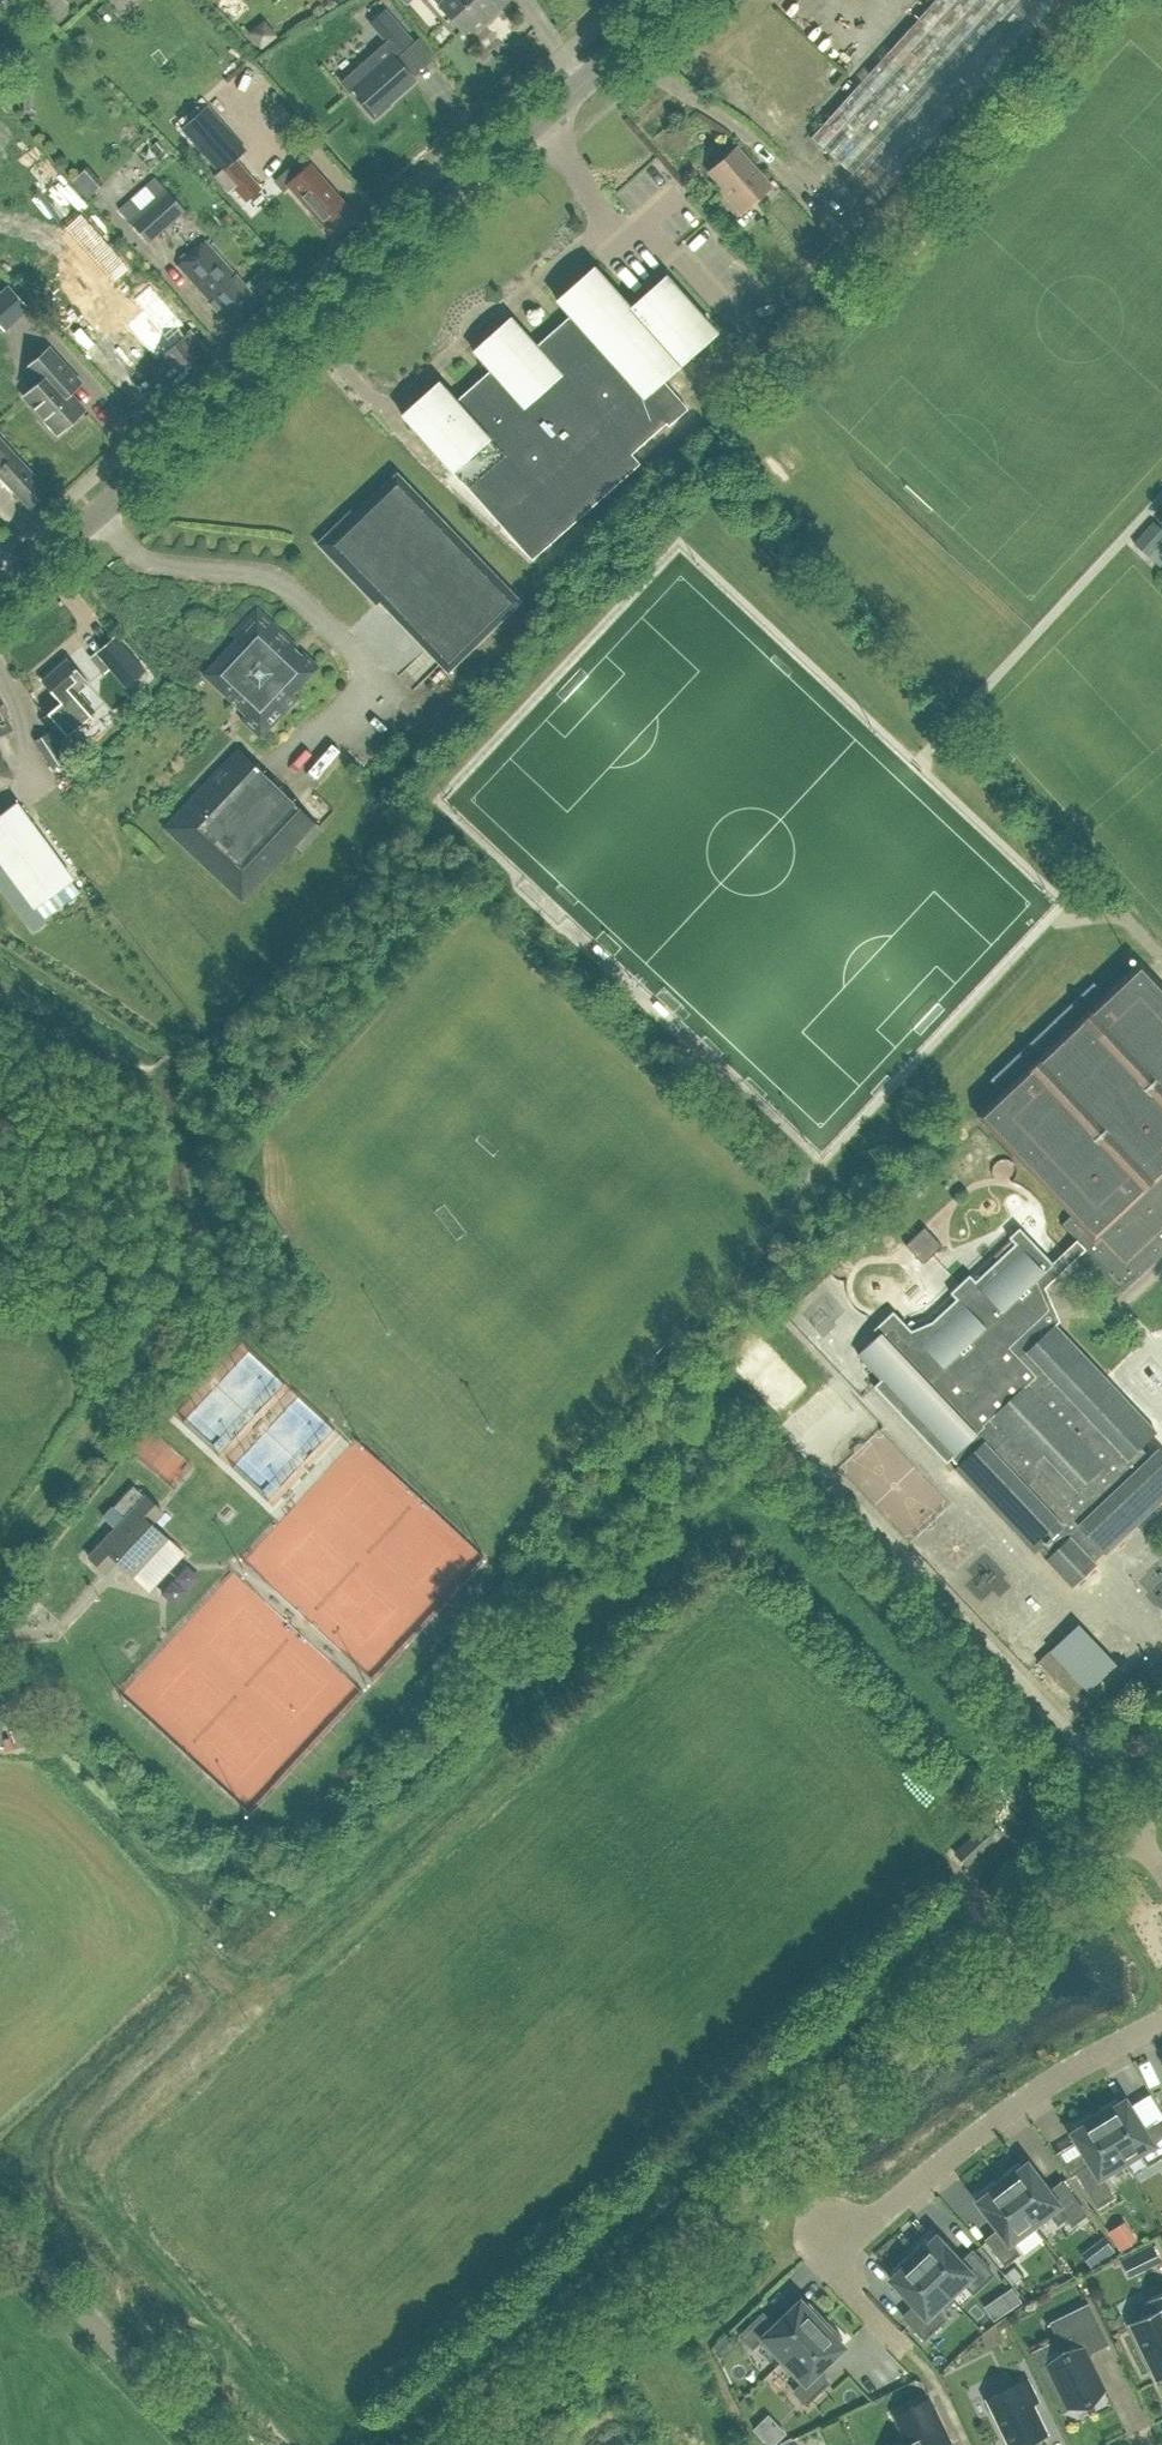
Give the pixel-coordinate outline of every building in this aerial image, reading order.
[(438,4),(463,32),(478,18),(483,22),(495,10),(506,0),(434,0),(438,4)] [(812,137),(880,200),(1062,0),(937,0),(812,137)] [(370,21),(397,51),(411,39),(385,9),(370,21)] [(389,103),(388,101),(414,78),(388,48),(376,59),(371,54),(341,81),(350,91),(353,88),(364,100),(361,103),(374,117),(389,103)] [(208,104),(181,128),(220,173),(247,149),(208,104)] [(741,211),(770,185),(737,148),(711,171),(724,185),(721,188),(741,211)] [(311,162),(288,182),(334,235),(357,215),(311,162)] [(259,163),(240,179),(254,195),(273,179),(259,163)] [(82,184),(94,195),(108,181),(96,170),(82,184)] [(155,176),(119,209),(149,243),(185,210),(155,176)] [(804,239),(816,253),(830,241),(818,227),(804,239)] [(204,240),(177,264),(234,327),(261,303),(204,240)] [(95,259),(114,281),(129,268),(109,246),(95,259)] [(452,470),(499,523),(532,559),(639,463),(631,454),(666,422),(669,425),(687,409),(661,379),(715,331),(666,275),(630,307),(594,267),(557,300),(570,315),(535,346),(510,317),(473,350),(490,369),(455,400),(438,381),(401,414),(452,471),(452,470)] [(0,305),(0,314),(11,328),(37,308),(22,288),(0,305)] [(171,307),(139,334),(157,356),(163,351),(180,370),(206,348),(171,307)] [(57,434),(84,410),(62,387),(73,377),(48,348),(26,368),(39,382),(23,396),(57,434)] [(47,491),(0,442),(0,479),(29,509),(47,491)] [(447,671),(519,600),(396,473),(354,514),(351,510),(317,543),(378,606),(382,603),(447,671)] [(1134,544),(1148,557),(1161,542),(1161,529),(1154,522),(1134,544)] [(294,692),(318,666),(256,607),(230,635),(235,639),(202,674),(244,714),(240,718),(260,737),(298,696),(294,692)] [(87,683),(66,659),(42,680),(61,703),(45,717),(63,737),(93,711),(76,692),(87,683)] [(6,717),(7,717),(0,702),(0,736),(12,730),(6,717)] [(65,757),(49,730),(34,739),(51,766),(65,757)] [(242,901),(316,823),(237,749),(163,827),(242,901)] [(12,779),(6,766),(0,769),(0,785),(12,779)] [(30,903),(36,910),(79,877),(19,801),(0,815),(0,865),(20,890),(15,894),(24,907),(30,903)] [(957,1465),(954,1469),(1034,1553),(1039,1549),(1046,1557),(1044,1559),(1071,1587),(1096,1563),(1094,1560),(1103,1552),(1106,1554),(1161,1500),(1161,1451),(1158,1447),(1149,1455),(1141,1446),(1156,1430),(1055,1323),(1050,1328),(1039,1316),(1057,1299),(1045,1287),(1086,1248),(1125,1289),(1161,1254),(1161,993),(1138,968),(1108,997),(1093,982),(1055,1019),(990,1080),(1004,1095),(983,1115),(1074,1212),(1064,1223),(1078,1238),(1051,1263),(1018,1228),(1008,1238),(1014,1244),(974,1282),(968,1276),(949,1294),(955,1300),(937,1318),(912,1329),(894,1309),(875,1328),(880,1333),(859,1353),(882,1377),(873,1386),(946,1463),(951,1458),(957,1465)] [(1024,1223),(1047,1240),(1059,1224),(1036,1207),(1024,1223)] [(922,1265),(941,1247),(923,1228),(904,1246),(922,1265)] [(915,1321),(939,1299),(925,1284),(901,1307),(915,1321)] [(180,1482),(196,1461),(152,1429),(136,1450),(180,1482)] [(163,1511),(146,1495),(134,1484),(114,1506),(126,1517),(89,1557),(105,1573),(117,1560),(133,1575),(168,1538),(152,1523),(163,1511)] [(978,1587),(991,1603),(1014,1585),(1002,1569),(978,1587)] [(1088,1675),(1132,1634),(1104,1605),(1060,1645),(1088,1675)] [(1037,1661),(1075,1701),(1086,1690),(1048,1650),(1037,1661)] [(989,1820),(954,1853),(968,1867),(1002,1834),(989,1820)] [(1125,2160),(1150,2144),(1158,2157),(1161,2155),(1161,2130),(1157,2121),(1143,2130),(1125,2099),(1119,2103),(1116,2098),(1095,2111),(1125,2160)] [(1089,2162),(1076,2171),(1097,2206),(1112,2196),(1099,2175),(1125,2160),(1095,2111),(1073,2124),(1076,2129),(1071,2132),(1089,2162)] [(1018,2162),(998,2177),(1033,2223),(1034,2222),(1048,2211),(1057,2223),(1066,2217),(1072,2224),(1086,2213),(1061,2181),(1048,2191),(1027,2163),(1022,2166),(1018,2162)] [(982,2197),(977,2201),(998,2229),(985,2239),(1004,2263),(1018,2253),(1013,2245),(1037,2227),(1034,2222),(1033,2223),(998,2177),(978,2193),(982,2197)] [(1107,2231),(1120,2251),(1137,2239),(1124,2220),(1107,2231)] [(927,2236),(909,2253),(948,2295),(962,2281),(973,2292),(993,2273),(972,2250),(960,2261),(936,2235),(931,2240),(927,2236)] [(924,2338),(944,2318),(934,2308),(948,2295),(909,2253),(891,2270),(894,2274),(890,2279),(914,2304),(902,2315),(924,2338)] [(1004,2274),(1013,2284),(1022,2276),(1013,2266),(1004,2274)] [(1128,2322),(1156,2380),(1161,2377),(1161,2291),(1145,2299),(1151,2311),(1128,2322)] [(762,2313),(740,2334),(752,2347),(759,2341),(779,2362),(825,2319),(808,2301),(804,2304),(799,2300),(774,2324),(762,2313)] [(1066,2408),(1083,2400),(1084,2402),(1089,2399),(1088,2398),(1105,2389),(1086,2353),(1105,2344),(1107,2348),(1109,2347),(1088,2304),(1046,2324),(1047,2325),(1051,2323),(1065,2352),(1061,2354),(1062,2356),(1045,2364),(1039,2367),(1061,2410),(1066,2408)] [(843,2337),(825,2319),(779,2362),(800,2384),(793,2390),(806,2403),(828,2382),(817,2370),(843,2345),(838,2341),(843,2337)] [(1026,2379),(987,2398),(1009,2444),(1022,2444),(1046,2433),(1031,2403),(1037,2400),(1026,2379)] [(903,2444),(951,2444),(949,2440),(928,2398),(894,2414),(895,2416),(908,2443),(903,2444)]
